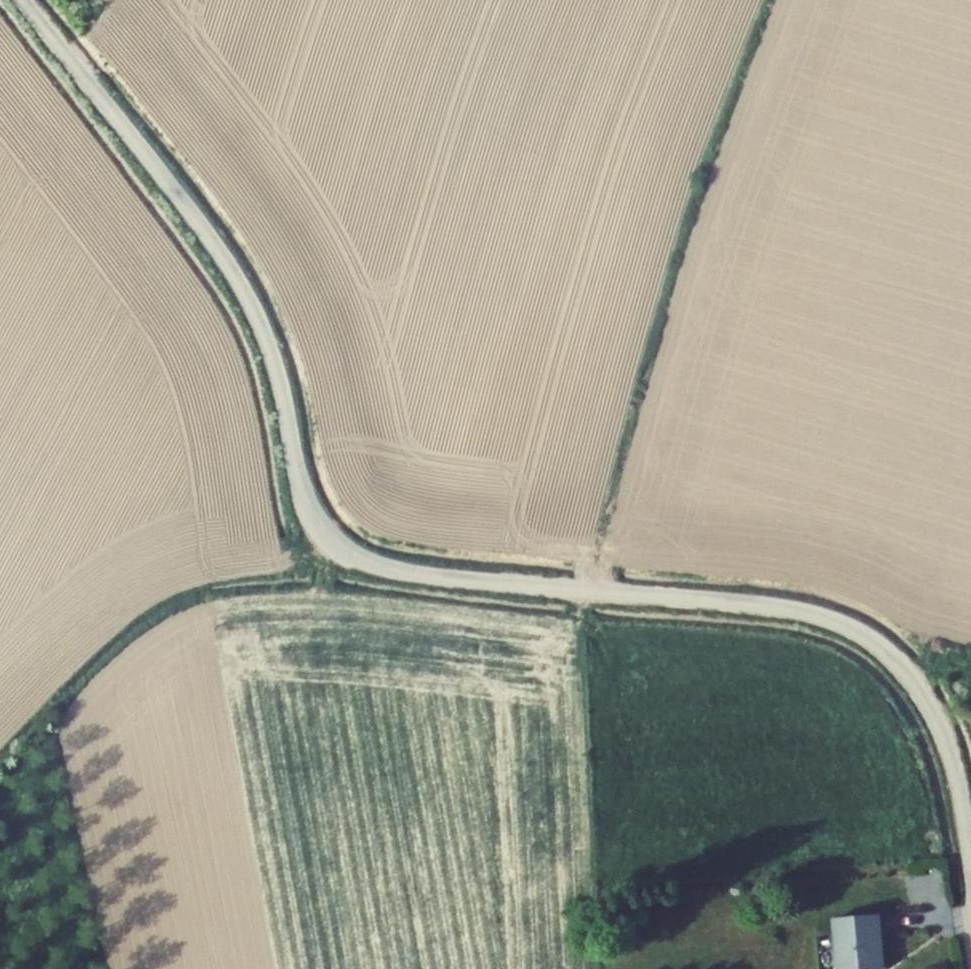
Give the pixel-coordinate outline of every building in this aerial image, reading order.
[(890,909),(845,914),(851,966),(896,961),(890,909)]
